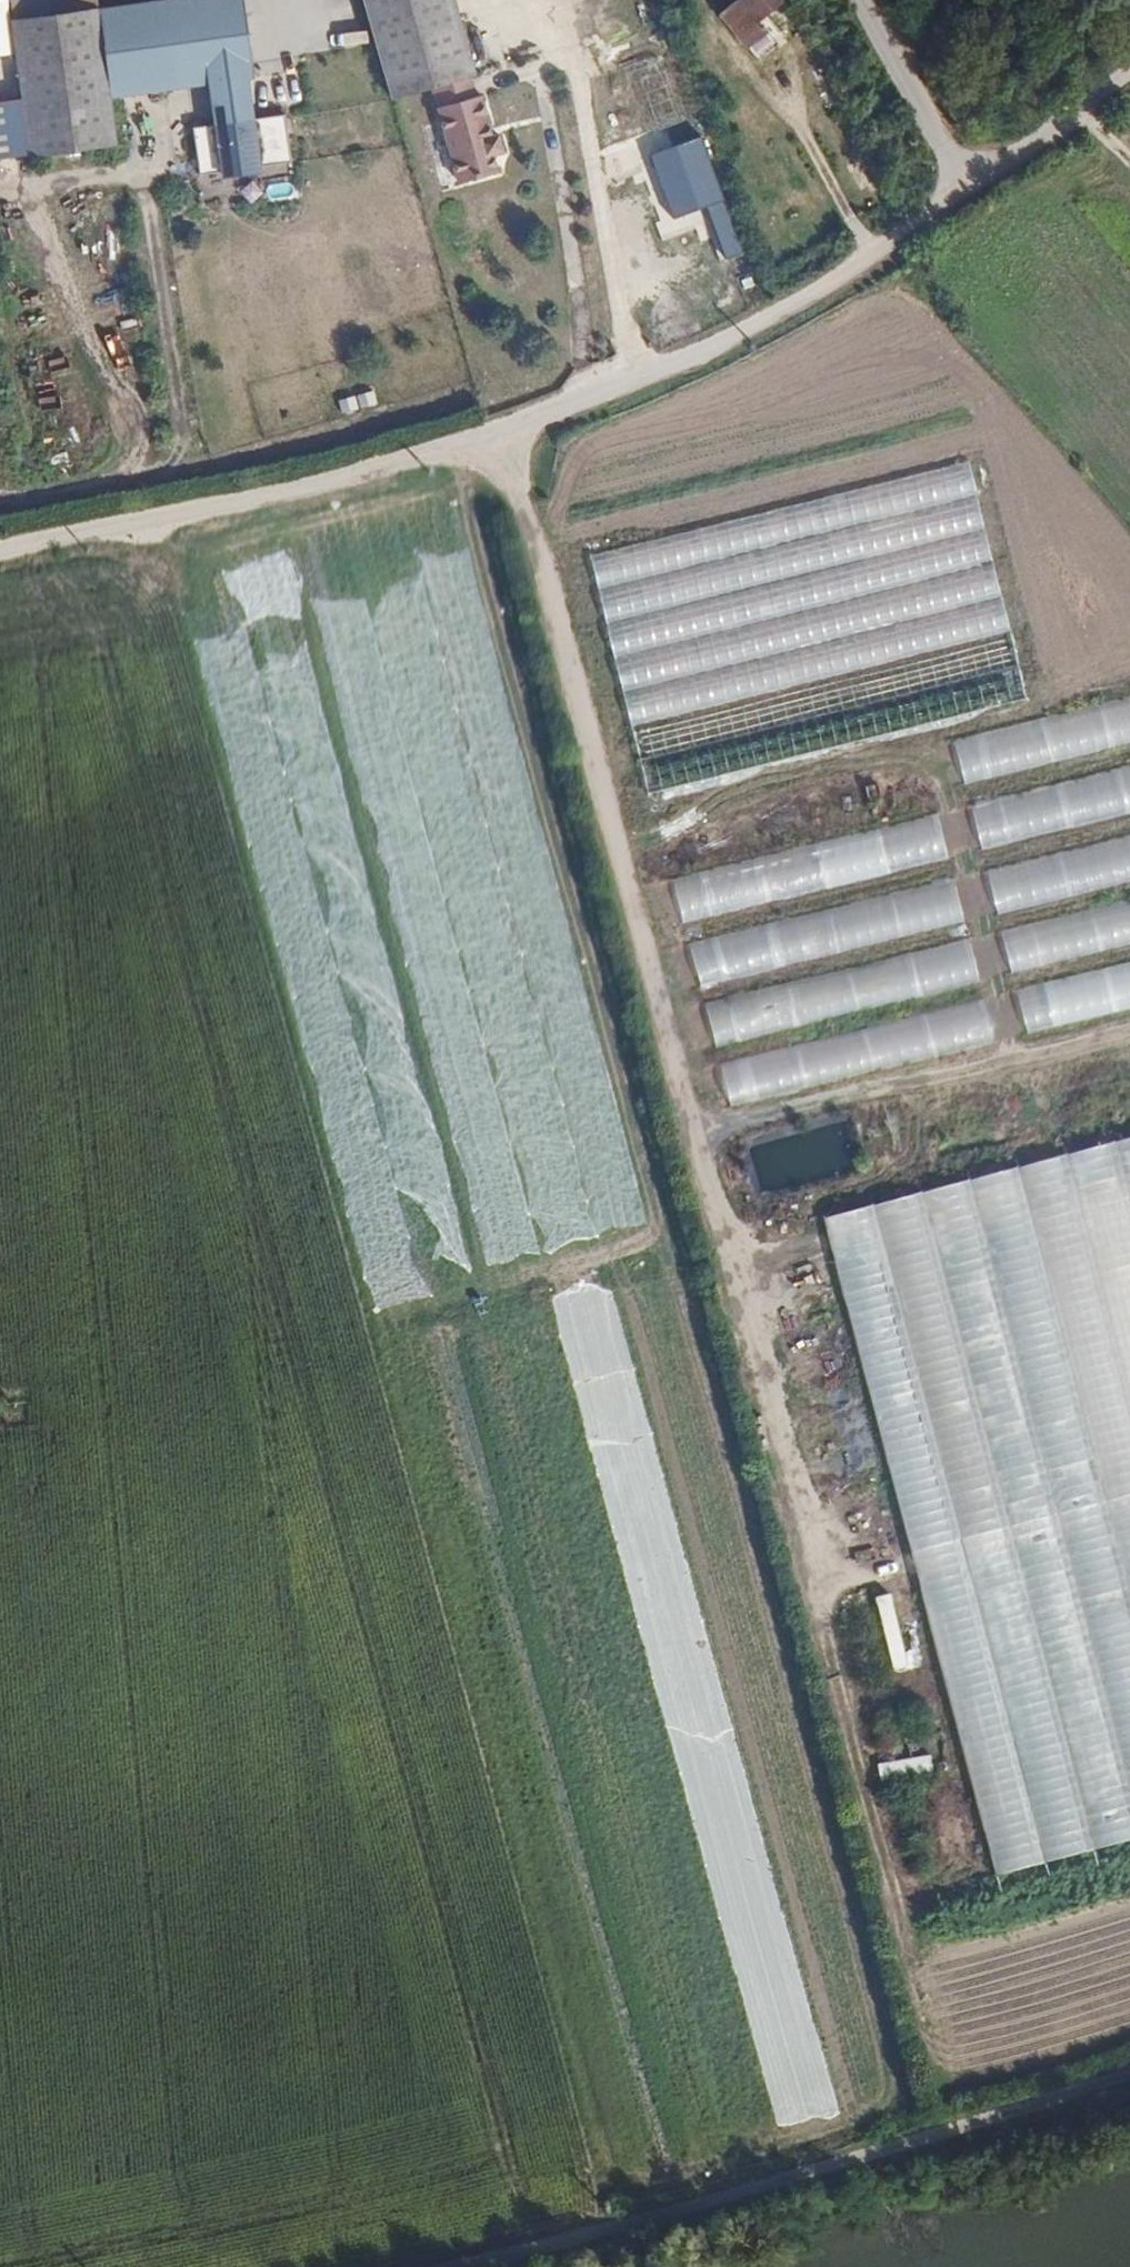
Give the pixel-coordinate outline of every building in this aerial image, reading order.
[(9,0),(0,0),(0,55),(13,53),(7,16),(11,15),(9,0)] [(11,15),(90,3),(89,0),(9,0),(11,15)] [(105,90),(203,75),(242,69),(247,68),(237,0),(112,0),(92,3),(105,90)] [(382,99),(394,95),(423,87),(459,76),(465,74),(444,0),(353,0),(368,50),(382,99)] [(751,0),(723,0),(717,4),(744,39),(767,23),(757,8),(751,0)] [(27,149),(112,135),(105,90),(92,3),(90,3),(11,15),(7,16),(13,53),(20,102),(27,149)] [(242,69),(203,75),(209,116),(248,110),(242,69)] [(459,76),(423,87),(451,183),(489,172),(484,155),(494,152),(489,135),(483,137),(472,96),(466,98),(459,76)] [(20,102),(0,105),(0,119),(5,152),(27,149),(20,102)] [(209,116),(187,119),(195,167),(287,152),(279,105),(248,110),(209,116)] [(635,150),(668,235),(696,224),(719,277),(754,263),(698,125),(635,150)] [(758,280),(750,283),(754,291),(762,288),(758,280)] [(956,739),(968,786),(1129,746),(1129,696),(956,739)] [(971,805),(983,851),(1129,814),(1129,765),(971,805)] [(938,812),(673,881),(685,928),(950,859),(938,812)] [(985,872),(997,918),(1129,885),(1129,836),(985,872)] [(952,880),(689,944),(700,989),(963,924),(952,880)] [(1001,930),(1012,977),(1129,948),(1129,899),(1001,930)] [(969,940),(703,1007),(715,1052),(981,985),(969,940)] [(1022,993),(1033,1036),(1129,1012),(1129,966),(1022,993)] [(991,1038),(980,998),(712,1070),(723,1110),(991,1038)] [(821,1223),(846,1320),(889,1482),(914,1578),(994,1879),(1129,1844),(1129,1141),(821,1223)]
